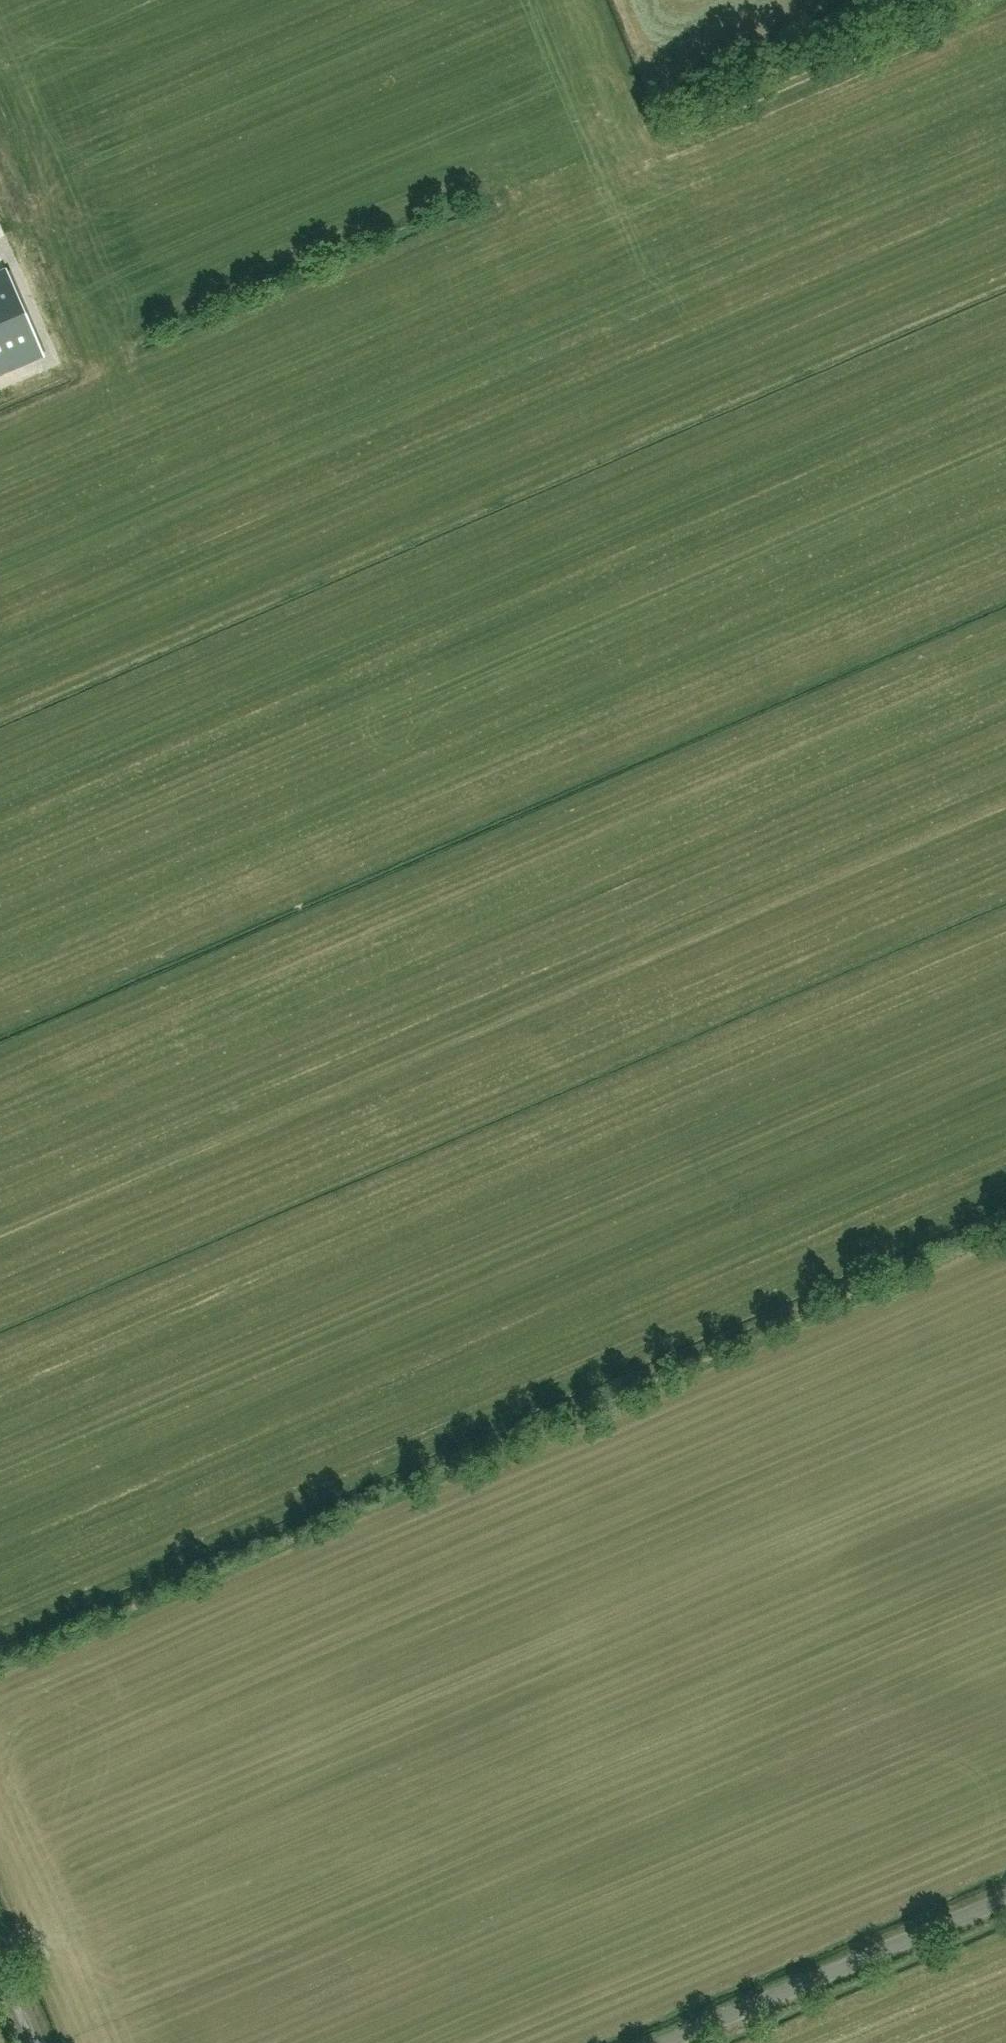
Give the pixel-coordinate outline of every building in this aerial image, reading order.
[(44,352),(7,266),(0,268),(0,371),(44,352)]
